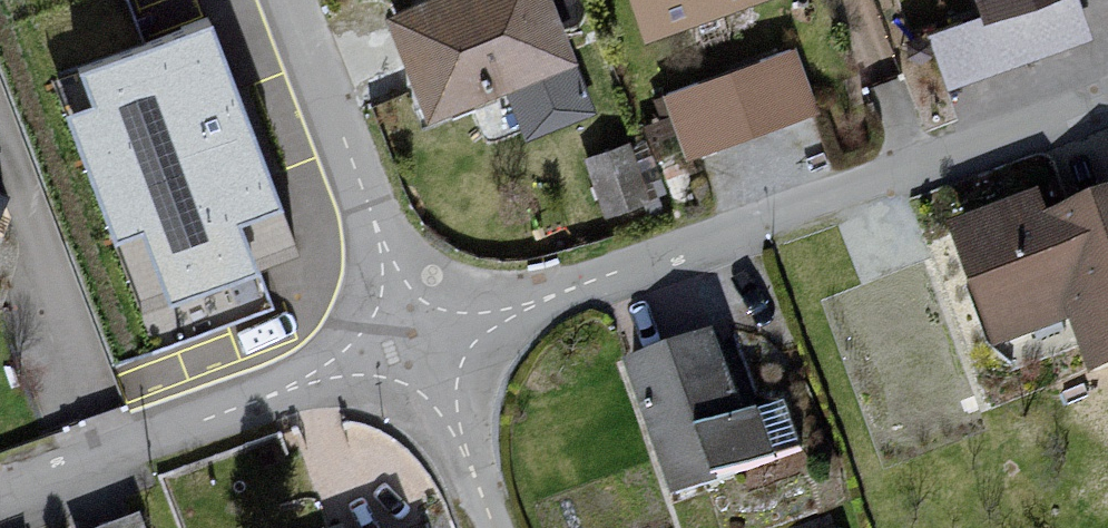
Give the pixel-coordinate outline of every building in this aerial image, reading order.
[(384,26),(417,129),(567,74),(540,0),(451,0),(384,26)] [(637,54),(776,1),(776,0),(622,0),(637,54)] [(982,23),(1047,0),(974,0),(982,23)] [(204,25),(56,80),(142,311),(290,257),(204,25)] [(662,96),(686,161),(818,113),(795,49),(662,96)] [(630,134),(586,148),(605,206),(649,192),(630,134)] [(1084,390),(1107,382),(1107,210),(1051,232),(1044,202),(946,235),(994,361),(1069,331),(1084,390)] [(711,349),(621,378),(674,512),(799,471),(775,414),(736,427),(711,349)]
